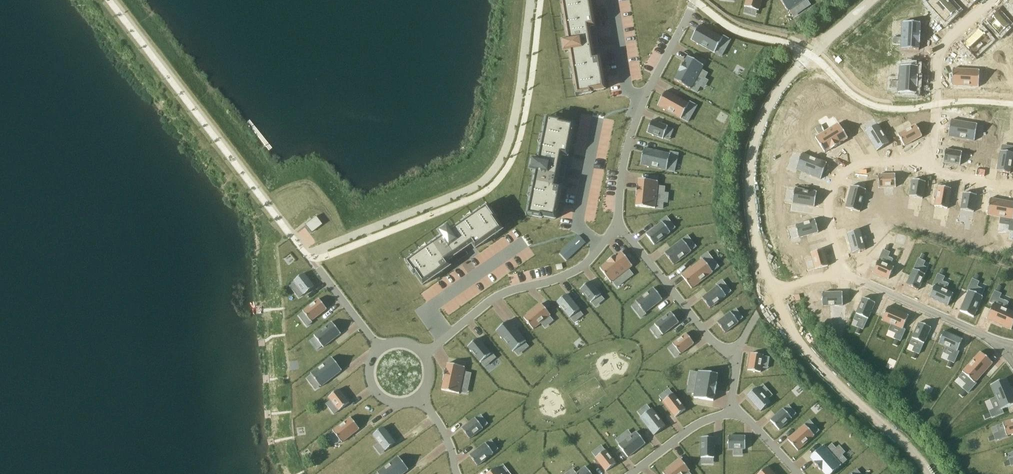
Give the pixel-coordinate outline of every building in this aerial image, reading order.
[(563,7),(564,17),(567,16),(568,23),(565,24),(573,71),(576,70),(577,77),(574,77),(576,87),(581,86),(583,95),(592,94),(592,92),(605,90),(600,58),(594,59),(589,28),(594,27),(590,0),(567,0),(568,6),(563,7)] [(744,7),(746,7),(757,10),(759,11),(762,0),(746,0),(744,7)] [(788,12),(790,10),(801,3),(805,9),(811,5),(808,0),(780,0),(788,12)] [(942,0),(925,0),(920,5),(938,24),(952,10),(942,0)] [(991,21),(1004,35),(1012,26),(1012,23),(1002,11),(991,21)] [(885,52),(917,54),(918,27),(886,25),(885,52)] [(700,27),(691,42),(714,55),(722,41),(700,27)] [(976,31),(961,46),(969,55),(985,42),(976,31)] [(679,73),(675,81),(690,89),(691,89),(698,76),(705,80),(705,79),(708,73),(701,70),(704,66),(688,57),(685,63),(684,62),(678,72),(679,73)] [(879,90),(912,92),(913,67),(880,65),(879,90)] [(956,65),(955,85),(990,87),(992,67),(956,65)] [(666,91),(658,106),(681,119),(689,104),(666,91)] [(952,117),(949,134),(971,138),(974,120),(952,117)] [(531,198),(529,207),(535,208),(533,217),(542,219),(542,217),(555,220),(562,188),(556,187),(558,176),(560,167),(562,156),(568,157),(574,125),(561,123),(561,121),(552,119),(550,128),(545,127),(543,136),(543,137),(546,137),(544,144),(542,144),(541,144),(538,162),(536,172),(533,190),(535,191),(534,198),(531,197),(531,198)] [(652,120),(647,132),(663,139),(664,138),(668,128),(668,127),(652,120)] [(858,127),(870,148),(881,142),(869,121),(858,127)] [(813,137),(827,152),(842,137),(829,122),(813,137)] [(922,132),(916,122),(901,131),(907,142),(922,132)] [(644,148),(640,165),(667,171),(670,154),(644,148)] [(1012,152),(997,150),(994,168),(1010,171),(1012,152)] [(946,151),(943,164),(964,167),(966,155),(946,151)] [(818,178),(822,167),(799,158),(795,170),(818,178)] [(893,186),(894,175),(883,174),(883,185),(893,186)] [(637,198),(636,207),(654,208),(655,193),(663,194),(663,193),(664,187),(656,186),(656,181),(638,180),(638,186),(637,186),(636,198),(637,198)] [(863,191),(849,187),(845,204),(858,208),(863,191)] [(923,198),(924,189),(914,187),(913,196),(923,198)] [(951,204),(952,194),(943,193),(941,203),(951,204)] [(795,206),(813,210),(815,197),(798,194),(795,206)] [(975,211),(976,201),(968,200),(966,209),(975,211)] [(1009,218),(1011,207),(991,203),(989,215),(1009,218)] [(417,262),(409,267),(414,275),(416,274),(423,285),(450,267),(447,262),(456,256),(463,250),(473,244),(476,249),(502,230),(495,219),(496,218),(491,211),(483,216),(480,211),(473,216),(472,217),(474,219),(468,223),(466,221),(451,232),(443,237),(428,248),(427,248),(429,250),(423,254),(421,252),(414,258),(417,262)] [(316,215),(305,224),(312,232),(323,224),(316,215)] [(662,224),(645,236),(653,247),(670,234),(662,224)] [(804,241),(818,237),(815,226),(801,229),(804,241)] [(853,254),(865,250),(860,230),(847,234),(853,254)] [(560,253),(567,261),(586,243),(579,236),(560,253)] [(682,240),(665,253),(674,265),(692,251),(691,251),(683,240),(682,240)] [(823,250),(811,253),(815,270),(828,266),(823,250)] [(607,263),(600,269),(611,283),(613,282),(623,273),(628,280),(634,275),(629,269),(633,266),(622,252),(616,256),(616,255),(607,262),(607,263)] [(703,259),(682,276),(692,289),(713,272),(703,259)] [(880,259),(875,269),(888,274),(894,265),(880,259)] [(304,273),(294,281),(295,283),(304,294),(304,295),(315,287),(304,273)] [(908,274),(905,282),(917,287),(921,280),(908,274)] [(590,281),(580,289),(591,303),(602,294),(590,281)] [(937,282),(932,293),(945,299),(950,288),(937,282)] [(718,286),(702,298),(710,309),(726,296),(718,286)] [(654,288),(636,302),(645,313),(663,300),(654,288)] [(840,304),(839,291),(819,293),(819,305),(840,304)] [(568,293),(557,302),(570,318),(581,309),(568,293)] [(963,295),(960,305),(972,310),(976,301),(963,295)] [(878,304),(866,298),(857,318),(868,324),(878,304)] [(319,299),(303,311),(304,312),(309,319),(304,323),(307,326),(312,323),(311,322),(327,309),(319,299)] [(541,304),(524,318),(533,330),(541,323),(550,316),(551,315),(541,304)] [(990,317),(1011,324),(1012,316),(1012,311),(994,305),(990,317)] [(909,318),(893,311),(887,326),(901,334),(909,318)] [(671,312),(655,325),(655,326),(662,334),(663,335),(679,322),(671,312)] [(731,312),(717,323),(725,333),(739,322),(738,322),(731,313),(731,312)] [(509,320),(496,331),(513,352),(515,351),(525,342),(526,341),(509,320)] [(332,322),(314,336),(315,337),(322,346),(323,348),(341,334),(332,322)] [(933,328),(921,323),(917,333),(928,338),(933,328)] [(686,333),(673,344),(673,345),(680,353),(681,354),(694,344),(686,333)] [(961,341),(945,334),(939,347),(955,355),(961,341)] [(478,338),(468,347),(481,362),(482,362),(489,356),(492,361),(496,358),(492,353),(491,354),(478,338)] [(751,353),(748,370),(761,372),(764,355),(751,353)] [(988,362),(978,354),(967,369),(976,377),(988,362)] [(332,357),(311,374),(312,375),(320,386),(321,387),(342,371),(332,357)] [(444,381),(442,390),(459,394),(460,392),(463,379),(470,380),(472,373),(464,372),(465,367),(447,364),(446,370),(445,370),(443,381),(444,381)] [(690,385),(689,392),(696,394),(696,398),(713,401),(715,395),(717,383),(718,374),(700,371),(700,373),(698,387),(690,385)] [(1006,378),(991,385),(1001,410),(1012,405),(1012,395),(1006,378)] [(757,388),(747,396),(761,412),(771,403),(757,388)] [(339,389),(329,397),(331,401),(339,410),(339,411),(350,403),(339,389)] [(672,394),(663,402),(675,418),(686,410),(673,393),(672,394)] [(988,415),(996,439),(1012,433),(1012,407),(988,415)] [(642,417),(640,418),(654,436),(666,426),(652,409),(651,410),(642,417)] [(783,409),(770,420),(779,430),(792,419),(783,409)] [(351,417),(333,431),(334,433),(341,441),(342,443),(360,429),(351,417)] [(475,418),(462,429),(470,439),(483,429),(483,428),(476,419),(475,418)] [(789,439),(799,449),(815,434),(805,424),(789,439)] [(383,427),(373,435),(379,443),(385,450),(386,451),(396,443),(383,427)] [(620,444),(619,446),(628,457),(646,443),(637,432),(632,435),(620,444)] [(702,435),(702,456),(715,456),(715,436),(702,435)] [(730,435),(730,448),(747,448),(747,435),(730,435)] [(486,443),(470,456),(478,466),(494,453),(493,453),(486,444),(486,443)] [(826,473),(830,473),(842,463),(823,444),(810,456),(826,473)] [(596,457),(595,458),(606,472),(616,464),(606,450),(605,451),(596,457)] [(377,473),(378,473),(403,473),(409,470),(399,456),(377,473)] [(663,473),(664,473),(686,473),(690,471),(681,459),(663,473)] [(756,459),(744,471),(747,473),(769,473),(756,459)]
